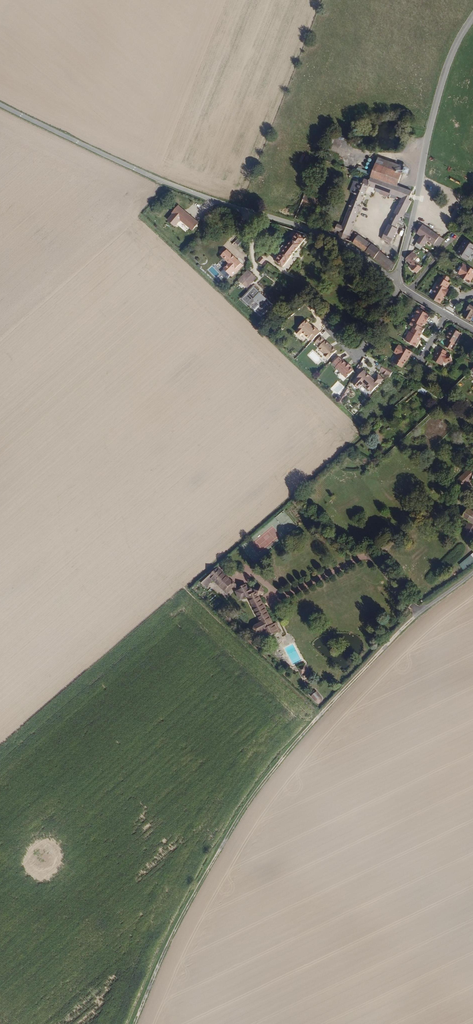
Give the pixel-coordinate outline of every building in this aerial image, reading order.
[(406,169),(377,159),(370,176),(394,185),(399,172),(404,174),(406,169)] [(370,176),(367,174),(365,179),(360,177),(344,218),(339,229),(335,227),(332,235),(345,240),(365,191),(369,193),(372,187),(379,190),(377,194),(387,197),(389,193),(399,197),(405,200),(409,191),(394,185),(370,176)] [(407,200),(399,197),(392,213),(398,216),(400,217),(407,200)] [(198,223),(179,205),(171,213),(172,214),(167,220),(175,227),(181,220),(192,229),(198,223)] [(205,223),(212,215),(208,211),(200,219),(205,223)] [(393,228),(398,216),(392,213),(386,225),(393,228)] [(436,247),(442,239),(438,236),(418,224),(412,233),(418,236),(414,243),(421,247),(425,240),(433,245),(436,247)] [(393,228),(386,225),(379,239),(389,243),(395,229),(393,228)] [(356,232),(348,242),(352,243),(376,263),(379,258),(378,258),(381,253),(356,232)] [(297,236),(293,233),(290,236),(293,240),(286,247),(283,244),(279,249),(282,252),(274,260),(281,266),(305,241),(298,235),(297,236)] [(463,240),(454,253),(466,260),(472,249),(472,247),(463,240)] [(226,249),(221,255),(230,263),(224,269),(232,277),(243,265),(226,249)] [(414,273),(420,266),(413,260),(415,257),(410,254),(405,260),(411,265),(409,268),(414,273)] [(472,272),(472,269),(461,262),(459,266),(457,265),(455,269),(457,270),(456,272),(459,273),(460,277),(462,278),(465,277),(468,279),(471,275),(469,274),(471,272),(472,273),(472,272)] [(257,278),(248,270),(238,280),(247,288),(257,278)] [(269,283),(280,293),(285,287),(274,277),(269,283)] [(428,298),(437,304),(446,290),(445,289),(448,284),(438,277),(434,283),(436,284),(428,298)] [(273,304),(254,286),(242,299),(261,317),(273,304)] [(472,309),(469,306),(462,318),(468,322),(471,316),(472,317),(472,308),(472,309)] [(418,311),(410,324),(413,326),(421,331),(422,331),(425,327),(422,325),(425,319),(427,320),(430,314),(419,307),(416,310),(418,311)] [(308,336),(310,338),(319,330),(312,324),(311,326),(308,323),(309,322),(304,317),(294,329),(298,332),(300,329),(307,336),(308,336)] [(419,335),(421,331),(413,326),(410,330),(409,329),(404,338),(415,344),(420,336),(419,335)] [(447,339),(443,344),(447,347),(450,349),(460,333),(450,327),(443,337),(447,339)] [(327,341),(318,333),(312,339),(317,344),(316,345),(323,351),(322,352),(326,356),(334,347),(330,343),(329,344),(326,341),(327,341)] [(403,355),(407,348),(396,342),(391,350),(395,353),(390,361),(397,364),(402,356),(403,355)] [(450,363),(453,356),(447,354),(448,351),(438,347),(432,361),(442,365),(444,361),(450,363)] [(335,356),(330,361),(333,364),(332,365),(344,375),(350,368),(346,364),(347,363),(343,360),(342,361),(339,358),(338,358),(335,356)] [(393,371),(383,366),(380,372),(389,377),(393,371)] [(374,378),(364,369),(356,379),(358,381),(354,385),(358,388),(362,384),(372,393),(384,379),(378,373),(374,378)] [(417,391),(424,395),(427,391),(420,387),(417,391)] [(465,488),(471,480),(472,477),(472,479),(472,472),(469,468),(458,482),(465,488)] [(467,534),(472,525),(472,507),(469,505),(464,512),(470,516),(465,524),(467,525),(463,531),(467,534)] [(459,565),(464,571),(472,565),(472,554),(459,565)] [(214,580),(215,582),(223,574),(217,568),(202,582),(206,587),(214,580)] [(231,586),(233,584),(223,574),(215,582),(227,595),(234,589),(231,586)] [(245,584),(237,588),(238,590),(235,592),(239,601),(246,597),(260,624),(255,626),(254,629),(255,632),(257,632),(260,631),(264,638),(279,630),(275,623),(273,624),(266,610),(258,596),(264,594),(261,587),(255,589),(256,592),(253,594),(252,591),(254,590),(253,587),(250,587),(247,589),(245,584)] [(294,644),(285,647),(291,665),(300,661),(294,644)] [(311,671),(305,660),(298,664),(304,675),(311,671)] [(312,691),(311,690),(308,693),(310,694),(308,696),(314,701),(317,701),(319,700),(319,699),(320,697),(320,696),(319,695),(314,690),(312,691)]
